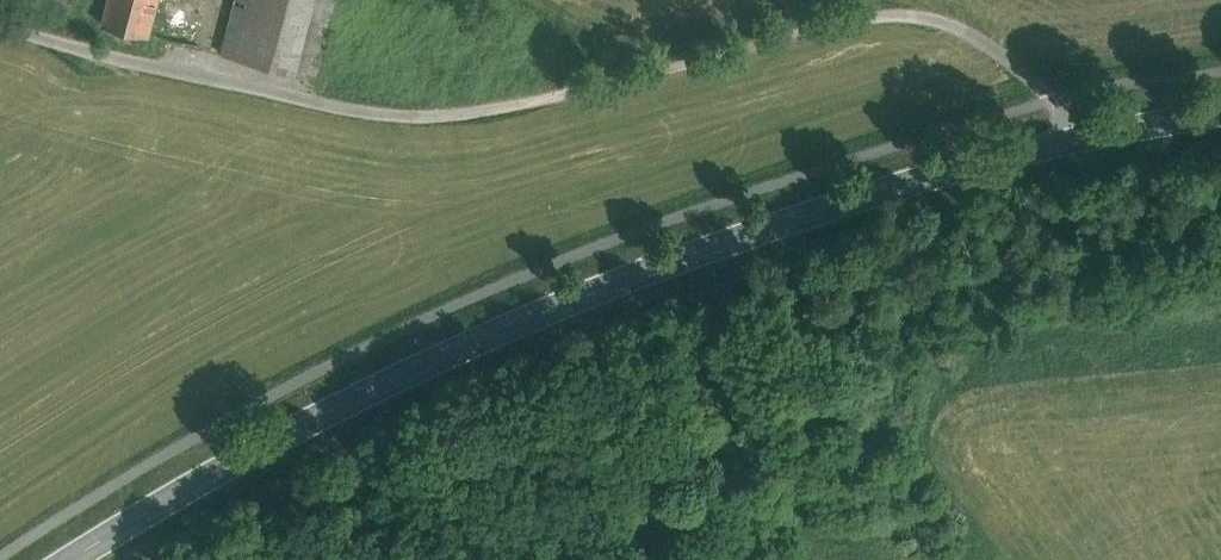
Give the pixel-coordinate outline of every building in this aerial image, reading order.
[(103,23),(149,35),(158,0),(108,0),(103,23)] [(221,54),(315,78),(335,0),(236,0),(221,54)]
